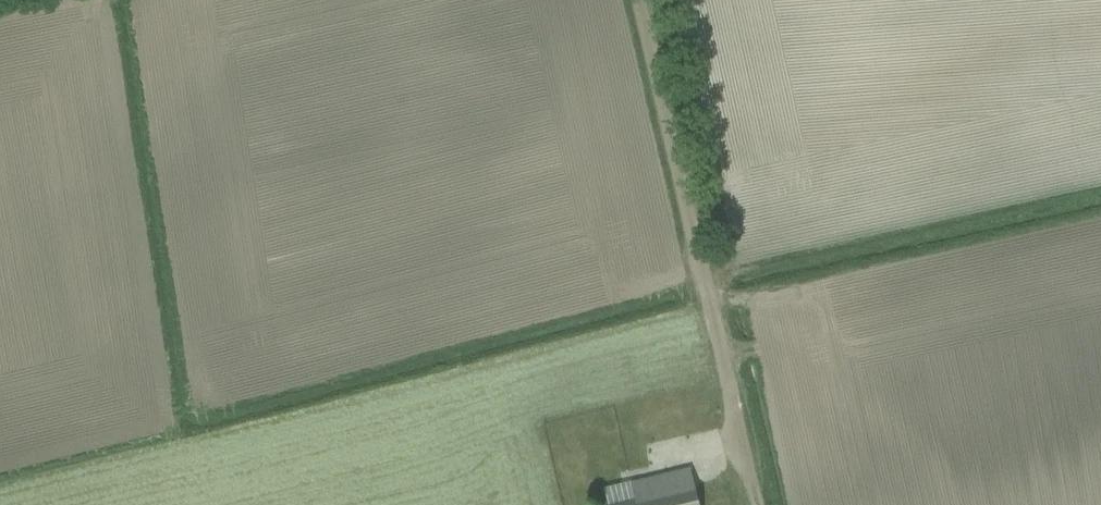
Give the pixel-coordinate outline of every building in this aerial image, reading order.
[(690,469),(631,484),(635,500),(617,504),(699,504),(690,469)]
